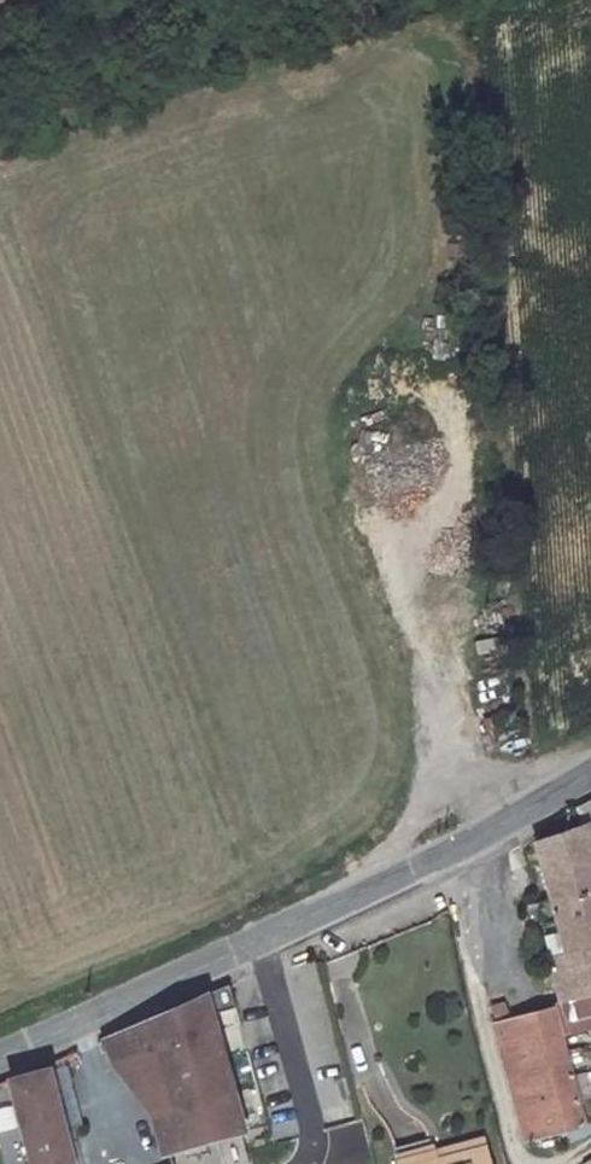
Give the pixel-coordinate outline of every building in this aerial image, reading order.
[(524,1142),(583,1128),(558,1035),(590,1027),(590,850),(585,828),(590,825),(590,800),(575,808),(583,826),(534,842),(552,905),(538,909),(560,1000),(551,1007),(506,1018),(493,1022),(524,1142)] [(161,1155),(242,1132),(204,994),(101,1041),(113,1068),(152,1051),(162,1089),(136,1097),(150,1114),(161,1155)] [(506,1018),(502,1004),(489,1007),(493,1022),(506,1018)] [(136,1097),(162,1089),(152,1051),(113,1068),(136,1097)] [(62,1058),(46,1065),(47,1070),(71,1163),(79,1163),(70,1126),(79,1124),(62,1058)] [(47,1070),(7,1081),(29,1163),(71,1163),(47,1070)] [(432,1153),(428,1139),(394,1148),(398,1162),(432,1153)] [(434,1161),(483,1148),(481,1140),(432,1153),(434,1161)] [(483,1148),(434,1161),(432,1153),(398,1162),(398,1163),(487,1163),(483,1148)]
